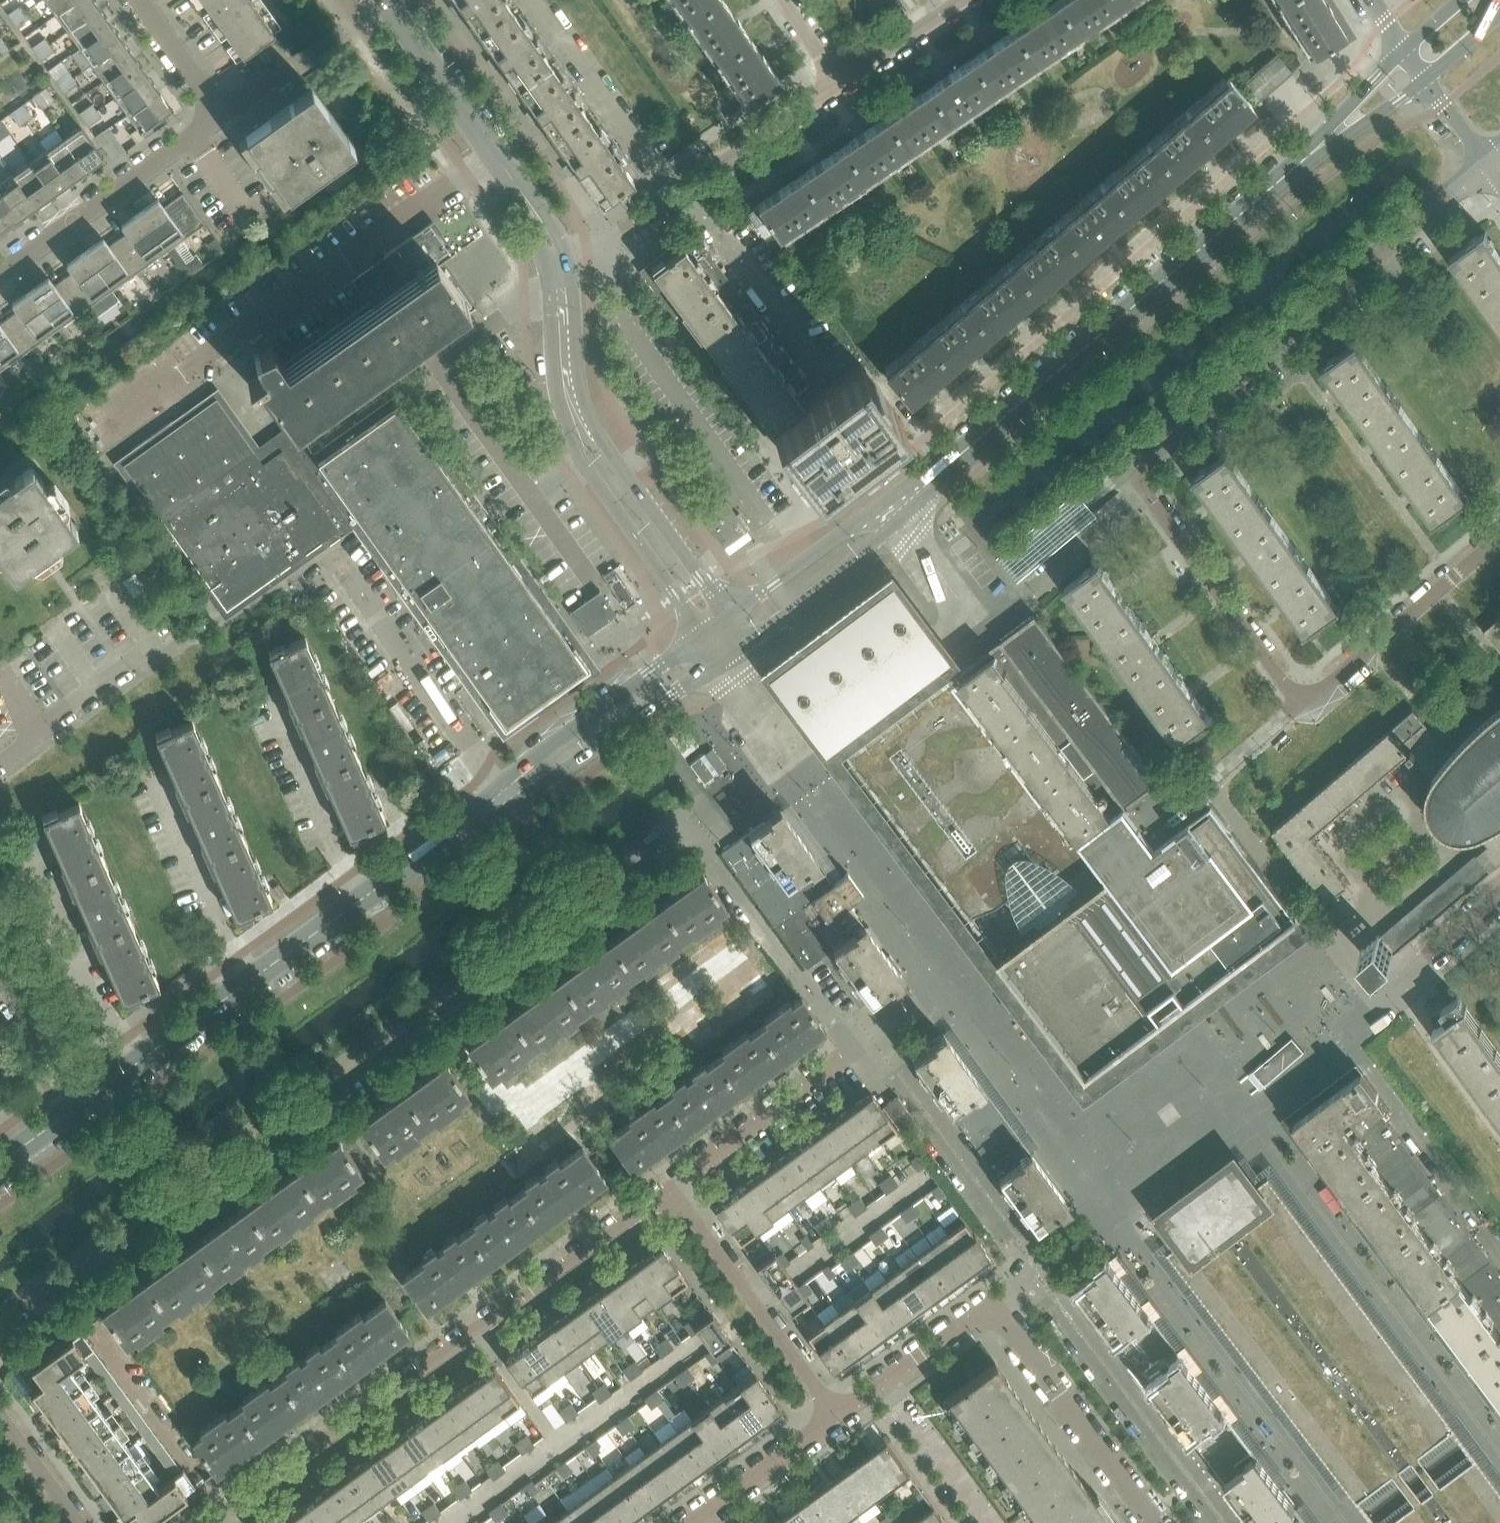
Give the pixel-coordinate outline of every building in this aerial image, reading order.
[(75,0),(46,0),(56,14),(75,0)] [(99,8),(93,0),(75,0),(56,14),(68,31),(99,8)] [(251,0),(215,0),(207,6),(212,13),(205,18),(211,28),(251,0)] [(263,16),(251,0),(211,28),(218,38),(226,32),(231,39),(263,16)] [(457,1),(452,4),(457,12),(475,0),(456,0),(457,1)] [(515,0),(475,0),(457,12),(458,14),(463,10),(495,54),(490,58),(495,66),(539,34),(515,0)] [(689,19),(715,0),(675,0),(689,19)] [(735,18),(722,0),(715,0),(689,19),(719,61),(750,39),(735,18)] [(1119,4),(1116,0),(1057,0),(1055,1),(1077,33),(1119,4)] [(1312,55),(1322,49),(1334,41),(1337,44),(1350,36),(1336,13),(1332,14),(1325,3),(1327,0),(1278,0),(1312,55)] [(1034,62),(1077,33),(1055,1),(1013,31),(1034,62)] [(12,20),(25,11),(21,4),(7,14),(12,20)] [(80,47),(111,25),(99,8),(68,31),(80,47)] [(17,27),(30,17),(25,11),(12,20),(17,27)] [(236,62),(275,34),(263,16),(231,39),(235,46),(228,52),(236,62)] [(92,64),(123,42),(111,25),(80,47),(92,64)] [(991,91),(1034,62),(1013,31),(970,60),(991,91)] [(578,88),(539,34),(495,66),(496,67),(501,64),(533,108),(528,111),(534,119),(578,88)] [(0,37),(0,51),(2,55),(9,50),(0,37)] [(36,54),(49,44),(45,38),(31,47),(36,54)] [(780,81),(765,59),(750,39),(719,61),(749,103),(780,81)] [(104,81),(135,58),(123,42),(92,64),(104,81)] [(41,60),(54,51),(49,44),(36,54),(41,60)] [(1292,73),(1276,55),(1264,65),(1280,83),(1292,73)] [(116,97),(147,75),(135,58),(104,81),(116,97)] [(949,120),(991,91),(970,60),(928,89),(949,120)] [(1280,83),(1264,65),(1255,73),(1270,91),(1280,83)] [(60,87),(73,77),(68,71),(55,80),(60,87)] [(1270,91),(1255,73),(1245,82),(1260,100),(1270,91)] [(128,114),(159,92),(147,75),(116,97),(128,114)] [(64,93),(78,84),(73,77),(60,87),(64,93)] [(1213,143),(1246,114),(1253,108),(1228,79),(1188,113),(1213,143)] [(355,147),(312,88),(246,135),(288,195),(355,147)] [(616,142),(578,88),(534,119),(534,120),(539,117),(571,161),(566,165),(572,174),(577,170),(616,142)] [(906,149),(949,120),(928,89),(885,118),(906,149)] [(49,105),(40,91),(33,96),(42,109),(49,105)] [(158,117),(171,108),(159,92),(128,114),(144,137),(163,124),(158,117)] [(32,117),(23,103),(16,108),(26,121),(32,117)] [(83,120),(96,110),(92,104),(79,113),(83,120)] [(26,121),(16,108),(10,113),(19,126),(26,121)] [(88,126),(101,117),(96,110),(83,120),(88,126)] [(1174,176),(1201,153),(1213,143),(1188,113),(1148,147),(1174,176)] [(864,179),(906,149),(885,118),(842,147),(864,179)] [(103,157),(81,126),(64,138),(86,169),(103,157)] [(111,142),(103,132),(102,131),(95,136),(103,147),(111,142)] [(86,169),(64,138),(47,150),(69,181),(86,169)] [(640,175),(616,142),(577,170),(601,204),(602,203),(602,202),(633,180),(639,175),(640,175)] [(821,208),(864,179),(842,147),(800,176),(821,208)] [(1128,216),(1174,176),(1148,147),(1103,186),(1128,216)] [(69,181),(47,150),(30,162),(53,193),(69,181)] [(53,193),(30,162),(13,174),(36,205),(53,193)] [(13,174),(0,184),(0,191),(19,217),(36,205),(13,174)] [(778,237),(821,208),(800,176),(757,205),(757,206),(748,213),(764,238),(774,231),(778,237)] [(1082,255),(1128,216),(1103,186),(1056,226),(1077,250),(1082,255)] [(0,191),(0,226),(2,230),(19,217),(0,191)] [(205,223),(182,192),(181,193),(182,193),(163,206),(157,198),(139,211),(167,250),(205,223)] [(167,250),(139,211),(121,224),(127,233),(118,239),(143,274),(146,271),(143,268),(167,250)] [(430,224),(384,257),(407,288),(439,265),(453,256),(430,224)] [(1035,295),(1062,272),(1082,255),(1077,250),(1056,226),(1010,266),(1035,295)] [(1485,234),(1487,233),(1486,231),(1478,236),(1477,235),(1469,240),(1471,242),(1450,257),(1451,259),(1453,258),(1490,308),(1499,300),(1499,255),(1485,234)] [(816,395),(755,315),(696,237),(681,248),(679,244),(645,270),(658,286),(661,284),(668,293),(677,306),(676,308),(705,347),(707,345),(718,359),(721,364),(718,366),(744,400),(747,397),(757,410),(755,414),(767,428),(770,428),(771,429),(816,395)] [(143,274),(118,239),(109,246),(103,238),(85,251),(113,290),(136,273),(139,276),(143,274)] [(221,251),(215,242),(209,246),(216,255),(221,251)] [(113,290),(85,251),(66,264),(72,272),(63,278),(85,309),(113,290)] [(407,288),(384,257),(371,266),(394,298),(407,288)] [(292,425),(422,332),(460,305),(460,304),(465,301),(439,265),(407,288),(394,298),(381,307),(346,331),(340,323),(296,354),(302,363),(290,371),(265,389),(292,425)] [(394,298),(371,266),(358,275),(361,278),(360,279),(381,307),(394,298)] [(989,335),(1035,295),(1010,266),(964,305),(989,335)] [(85,309),(63,278),(54,285),(48,277),(30,290),(58,329),(85,309)] [(58,329),(30,290),(12,303),(18,311),(9,318),(33,352),(37,350),(34,346),(58,329)] [(1490,308),(1499,322),(1499,300),(1490,308)] [(950,368),(989,335),(964,305),(925,339),(950,368)] [(9,318),(0,324),(0,363),(3,368),(27,351),(30,355),(33,352),(9,318)] [(72,335),(66,326),(59,330),(66,339),(72,335)] [(910,402),(950,368),(925,339),(887,371),(885,373),(910,402)] [(1394,396),(1365,357),(1357,345),(1358,343),(1357,342),(1337,356),(1336,354),(1328,360),(1329,362),(1321,367),(1322,369),(1325,368),(1362,419),(1394,396)] [(290,371),(272,347),(254,356),(262,372),(247,382),(251,387),(254,385),(260,393),(265,389),(290,371)] [(57,369),(52,362),(45,368),(50,375),(57,369)] [(814,485),(901,419),(859,363),(771,429),(814,485)] [(1430,447),(1394,396),(1362,419),(1399,470),(1430,447)] [(230,466),(253,450),(216,398),(177,426),(173,420),(132,449),(136,455),(124,464),(161,516),(230,466)] [(406,417),(398,405),(389,412),(370,425),(392,455),(420,435),(406,417)] [(380,498),(436,458),(420,435),(392,455),(370,425),(318,462),(351,508),(375,491),(380,498)] [(320,503),(272,436),(253,450),(230,466),(277,533),(320,503)] [(1466,496),(1430,447),(1399,470),(1435,519),(1433,521),(1434,523),(1441,517),(1443,519),(1451,513),(1449,512),(1470,497),(1468,495),(1466,496)] [(1265,505),(1228,455),(1230,453),(1229,452),(1208,466),(1207,464),(1199,470),(1201,472),(1193,478),(1194,479),(1196,478),(1233,528),(1265,505)] [(384,554),(464,497),(436,458),(380,498),(375,491),(351,508),(384,554)] [(230,466),(161,516),(160,516),(170,530),(164,533),(203,585),(208,581),(257,546),(277,572),(291,562),(296,559),(277,533),(230,466)] [(35,468),(29,468),(0,488),(0,556),(12,572),(17,573),(75,531),(76,525),(35,468)] [(1000,558),(1018,579),(1097,512),(1089,501),(1081,491),(1000,558)] [(512,564),(464,497),(384,554),(431,621),(512,564)] [(332,532),(338,528),(320,503),(277,533),(296,559),(333,533),(332,532)] [(1302,556),(1265,505),(1233,528),(1270,579),(1302,556)] [(226,608),(277,572),(257,546),(208,581),(226,608)] [(1338,606),(1314,573),(1302,556),(1270,579),(1306,629),(1304,631),(1305,633),(1313,627),(1314,629),(1322,623),(1321,621),(1342,607),(1340,605),(1338,606)] [(992,565),(973,574),(926,610),(894,568),(880,579),(759,670),(790,711),(767,729),(1119,1196),(1265,1085),(1253,1071),(1250,1068),(1243,1074),(1241,1070),(1187,999),(1102,886),(1108,882),(954,678),(967,667),(982,656),(992,648),(992,647),(992,645),(992,644),(993,643),(994,641),(995,640),(998,637),(992,630),(1001,624),(1015,582),(1018,579),(1008,568),(1000,558),(998,560),(995,562),(992,565)] [(1137,615),(1100,564),(1102,563),(1101,561),(1093,567),(1092,565),(1084,571),(1085,572),(1065,587),(1066,589),(1068,588),(1105,639),(1137,615)] [(450,647),(530,590),(512,564),(431,621),(450,647)] [(603,576),(625,608),(635,601),(633,597),(638,594),(619,565),(603,576)] [(585,667),(530,590),(450,647),(486,698),(515,677),(534,704),(585,667)] [(617,614),(600,590),(570,612),(586,635),(617,614)] [(967,667),(954,678),(1108,882),(1102,886),(1187,999),(1297,916),(1212,803),(1205,794),(1197,783),(1196,783),(1196,782),(1193,782),(1161,777),(1160,778),(1084,678),(1081,674),(1037,615),(1036,616),(1005,639),(992,648),(982,656),(967,667)] [(1174,667),(1152,637),(1137,615),(1105,639),(1142,690),(1174,667)] [(1484,630),(1499,649),(1499,617),(1484,630)] [(832,634),(831,633),(824,628),(823,629),(822,627),(821,626),(815,631),(821,639),(821,640),(825,642),(826,642),(833,635),(832,634)] [(356,758),(330,700),(332,699),(305,638),(269,653),(284,689),(289,700),(287,701),(299,729),(301,728),(315,760),(313,761),(326,789),(328,788),(333,799),(349,834),(385,819),(357,757),(356,758)] [(1499,862),(1499,665),(1428,726),(1414,709),(1273,829),(1325,900),(1349,884),(1313,834),(1409,752),(1432,780),(1429,787),(1427,794),(1427,802),(1428,809),(1431,817),(1436,823),(1440,828),(1447,832),(1454,835),(1462,836),(1470,836),(1477,834),(1479,833),(1488,845),(1476,856),(1380,934),(1395,951),(1499,862)] [(1210,716),(1195,695),(1174,667),(1142,690),(1178,740),(1176,741),(1177,742),(1198,728),(1199,730),(1207,724),(1206,722),(1213,716),(1212,715),(1210,716)] [(534,704),(515,677),(486,698),(505,725),(534,704)] [(243,841),(217,782),(219,781),(192,720),(156,736),(172,772),(171,772),(176,782),(173,783),(186,812),(188,811),(202,842),(200,843),(212,872),(215,871),(220,882),(220,881),(236,917),(272,901),(245,840),(243,841)] [(679,728),(669,736),(683,755),(694,747),(679,728)] [(700,756),(690,763),(704,783),(714,775),(700,756)] [(130,923),(104,864),(106,864),(78,802),(43,818),(58,854),(63,865),(60,866),(73,894),(75,893),(89,925),(87,926),(99,954),(102,953),(106,964),(107,964),(123,999),(158,984),(131,922),(130,923)] [(833,883),(815,859),(817,856),(805,839),(802,840),(789,823),(791,820),(785,811),(781,812),(780,810),(777,811),(775,809),(764,817),(765,820),(721,852),(774,926),(833,883)] [(724,903),(702,872),(660,903),(682,934),(724,903)] [(820,955),(863,924),(833,883),(774,926),(805,968),(821,956),(820,955)] [(632,970),(682,934),(660,903),(610,939),(632,970)] [(901,971),(889,955),(886,956),(879,946),(881,943),(868,926),(865,927),(863,924),(820,955),(821,956),(858,1007),(886,987),(889,989),(900,981),(898,978),(901,976),(899,974),(901,971)] [(582,1007),(632,970),(610,939),(560,976),(582,1007)] [(532,1043),(582,1007),(560,976),(510,1013),(532,1043)] [(1459,996),(1435,1014),(1436,1015),(1436,1014),(1442,1023),(1433,1030),(1434,1031),(1436,1030),(1453,1054),(1499,1120),(1499,1053),(1459,996)] [(823,1028),(801,997),(757,1029),(780,1059),(823,1028)] [(532,1043),(510,1013),(467,1044),(489,1074),(532,1043)] [(780,1059),(757,1029),(716,1059),(738,1090),(780,1059)] [(963,1062),(959,1055),(961,1052),(948,1036),(945,1037),(944,1035),(941,1037),(939,1035),(928,1043),(929,1046),(911,1058),(927,1079),(925,1080),(930,1086),(963,1062)] [(1304,1051),(1292,1037),(1249,1074),(1261,1088),(1304,1051)] [(687,1127),(738,1090),(716,1059),(664,1097),(687,1127)] [(467,1091),(445,1060),(402,1091),(425,1121),(467,1091)] [(981,1086),(979,1084),(982,1081),(969,1065),(966,1066),(963,1062),(930,1086),(932,1090),(934,1089),(949,1110),(981,1086)] [(1413,1155),(1385,1118),(1383,1114),(1390,1109),(1364,1075),(1363,1073),(1363,1072),(1357,1064),(1281,1120),(1344,1206),(1413,1155)] [(1007,1122),(981,1086),(949,1110),(982,1154),(1016,1129),(1009,1120),(1007,1122)] [(425,1121),(402,1091),(360,1122),(382,1152),(425,1121)] [(896,1127),(871,1092),(855,1104),(880,1139),(896,1127)] [(912,1116),(897,1095),(883,1106),(898,1127),(906,1120),(912,1116)] [(687,1127),(664,1097),(609,1137),(631,1168),(687,1127)] [(880,1139),(855,1104),(839,1115),(864,1150),(880,1139)] [(864,1150),(839,1115),(823,1127),(849,1162),(864,1150)] [(849,1162),(823,1127),(808,1138),(833,1173),(849,1162)] [(1030,1153),(1015,1132),(1017,1131),(1016,1129),(982,1154),(998,1176),(1030,1153)] [(360,1168),(338,1138),(296,1169),(318,1199),(360,1168)] [(833,1173),(808,1138),(792,1150),(817,1185),(833,1173)] [(540,1224),(604,1178),(582,1147),(518,1193),(540,1224)] [(817,1185),(792,1150),(776,1161),(802,1196),(817,1185)] [(1067,1198),(1033,1152),(1030,1153),(998,1176),(1034,1226),(1051,1214),(1053,1216),(1066,1207),(1065,1204),(1066,1202),(1065,1201),(1067,1198)] [(923,1165),(916,1155),(910,1160),(917,1170),(923,1165)] [(1452,1207),(1413,1155),(1344,1206),(1383,1258),(1452,1207)] [(802,1196),(776,1161),(760,1172),(786,1207),(802,1196)] [(1313,1236),(1269,1176),(1252,1189),(1236,1168),(1194,1199),(1222,1236),(1231,1230),(1255,1262),(1264,1273),(1313,1236)] [(268,1235),(318,1199),(296,1169),(246,1205),(268,1235)] [(786,1207),(760,1172),(745,1184),(771,1219),(786,1207)] [(898,1184),(890,1174),(884,1179),(891,1188),(898,1184)] [(891,1188),(884,1179),(878,1183),(885,1193),(891,1188)] [(771,1219),(745,1184),(737,1190),(731,1194),(729,1195),(755,1230),(771,1219)] [(944,1194),(937,1185),(931,1189),(938,1199),(944,1194)] [(489,1261),(540,1224),(518,1193),(467,1231),(489,1261)] [(755,1230),(729,1195),(722,1201),(714,1207),(717,1212),(725,1224),(726,1224),(739,1242),(755,1230)] [(867,1207),(859,1197),(853,1201),(860,1211),(867,1207)] [(1222,1236),(1194,1199),(1169,1219),(1183,1238),(1183,1239),(1184,1240),(1181,1242),(1193,1259),(1222,1236)] [(860,1211),(853,1201),(847,1206),(854,1216),(860,1211)] [(919,1213),(912,1203),(906,1208),(913,1218),(919,1213)] [(217,1272),(268,1235),(246,1205),(195,1242),(217,1272)] [(1491,1259),(1452,1207),(1383,1258),(1422,1310),(1491,1259)] [(913,1218),(906,1208),(899,1212),(906,1222),(913,1218)] [(990,1255),(959,1214),(942,1226),(947,1233),(973,1268),(990,1255)] [(833,1226),(826,1217),(820,1221),(827,1231),(833,1226)] [(827,1231),(820,1221),(814,1226),(821,1235),(827,1231)] [(888,1236),(881,1226),(875,1230),(882,1240),(888,1236)] [(882,1240),(875,1230),(868,1235),(875,1245),(882,1240)] [(1204,1300),(1255,1262),(1231,1230),(1222,1236),(1193,1259),(1181,1242),(1168,1252),(1204,1300)] [(425,1308),(489,1261),(467,1231),(403,1277),(425,1308)] [(973,1268),(947,1233),(932,1244),(957,1279),(973,1268)] [(813,1245),(811,1242),(806,1235),(800,1239),(807,1249),(813,1245)] [(1311,1294),(1340,1273),(1313,1236),(1264,1273),(1282,1297),(1291,1310),(1311,1294)] [(168,1308),(217,1272),(195,1242),(145,1278),(168,1308)] [(687,1280),(666,1251),(667,1251),(662,1244),(653,1251),(646,1256),(672,1291),(687,1280)] [(957,1279),(932,1244),(916,1255),(942,1290),(957,1279)] [(798,1286),(795,1282),(783,1266),(790,1262),(783,1252),(776,1256),(774,1252),(756,1266),(778,1295),(777,1295),(782,1302),(783,1302),(790,1312),(808,1300),(805,1296),(811,1291),(804,1281),(798,1286)] [(859,1262),(852,1252),(846,1256),(853,1266),(859,1262)] [(942,1290),(916,1255),(900,1267),(926,1302),(942,1290)] [(672,1291),(646,1256),(630,1267),(656,1303),(672,1291)] [(853,1266),(846,1256),(840,1261),(847,1270),(853,1266)] [(1499,1294),(1499,1271),(1491,1259),(1422,1310),(1439,1332),(1464,1314),(1481,1301),(1484,1306),(1499,1294)] [(1207,1390),(1126,1283),(1128,1280),(1115,1262),(1112,1264),(1111,1262),(1109,1264),(1105,1260),(1079,1280),(1081,1285),(1069,1294),(1118,1359),(1151,1402),(1161,1394),(1175,1413),(1165,1421),(1180,1441),(1190,1434),(1222,1409),(1221,1408),(1223,1405),(1210,1389),(1207,1390)] [(1282,1297),(1264,1273),(1255,1262),(1204,1300),(1241,1348),(1268,1327),(1259,1314),(1282,1297)] [(835,1274),(830,1268),(828,1264),(822,1269),(829,1278),(835,1274)] [(656,1303),(630,1267),(614,1279),(640,1314),(656,1303)] [(926,1302),(900,1267),(884,1278),(910,1313),(926,1302)] [(1358,1297),(1340,1273),(1311,1294),(1330,1318),(1358,1297)] [(125,1340),(168,1308),(145,1278),(103,1309),(125,1340)] [(910,1313),(884,1278),(869,1289),(895,1325),(910,1313)] [(640,1314),(614,1279),(599,1290),(624,1325),(640,1314)] [(895,1325),(869,1289),(853,1301),(879,1336),(895,1325)] [(624,1325),(599,1290),(583,1302),(609,1337),(624,1325)] [(1327,1358),(1376,1321),(1358,1297),(1330,1318),(1311,1294),(1291,1310),(1327,1358)] [(1484,1306),(1481,1301),(1464,1314),(1470,1322),(1445,1341),(1479,1386),(1499,1370),(1499,1294),(1484,1306)] [(1327,1358),(1291,1310),(1282,1297),(1259,1314),(1268,1327),(1241,1348),(1277,1396),(1327,1358)] [(353,1370),(407,1331),(385,1300),(331,1339),(353,1370)] [(879,1336),(853,1301),(837,1312),(863,1347),(879,1336)] [(609,1337),(583,1302),(567,1313),(593,1348),(609,1337)] [(863,1347),(837,1312),(822,1324),(848,1359),(863,1347)] [(593,1348),(567,1313),(552,1325),(577,1360),(593,1348)] [(731,1340),(721,1326),(712,1313),(694,1326),(697,1330),(711,1350),(714,1353),(731,1340)] [(697,1330),(694,1326),(690,1320),(684,1325),(691,1335),(697,1330)] [(1345,1382),(1378,1357),(1394,1345),(1376,1321),(1327,1358),(1345,1382)] [(848,1359),(822,1324),(807,1335),(828,1363),(827,1363),(832,1370),(848,1359)] [(577,1360),(552,1325),(536,1336),(562,1371),(577,1360)] [(69,1364),(94,1345),(81,1328),(51,1350),(63,1366),(68,1363),(69,1364)] [(562,1371),(536,1336),(520,1348),(546,1383),(562,1371)] [(673,1347),(666,1338),(660,1342),(667,1352),(673,1347)] [(301,1408),(353,1370),(331,1339),(279,1377),(301,1408)] [(667,1352),(660,1342),(654,1347),(661,1356),(667,1352)] [(1411,1369),(1394,1345),(1378,1357),(1396,1381),(1411,1369)] [(546,1383),(520,1348),(505,1359),(530,1394),(546,1383)] [(32,1388),(63,1366),(51,1350),(20,1372),(32,1388)] [(718,1359),(714,1353),(711,1350),(705,1354),(712,1364),(718,1359)] [(92,1365),(101,1359),(96,1353),(88,1359),(92,1365)] [(1381,1430),(1388,1425),(1406,1411),(1418,1402),(1429,1393),(1411,1369),(1396,1381),(1378,1357),(1345,1382),(1363,1406),(1381,1430)] [(1295,1420),(1345,1382),(1327,1358),(1277,1396),(1295,1420)] [(106,1366),(101,1359),(92,1365),(98,1372),(106,1366)] [(642,1370),(635,1360),(629,1365),(636,1374),(642,1370)] [(995,1361),(942,1400),(1032,1522),(1112,1522),(995,1361)] [(83,1383),(69,1364),(68,1363),(63,1366),(32,1388),(47,1409),(83,1383)] [(636,1374),(629,1365),(623,1369),(630,1379),(636,1374)] [(111,1374),(106,1366),(98,1372),(103,1380),(111,1374)] [(519,1402),(493,1367),(478,1378),(504,1413),(519,1402)] [(694,1377),(687,1367),(681,1371),(688,1381),(694,1377)] [(688,1381),(681,1371),(675,1376),(682,1386),(688,1381)] [(781,1408),(769,1391),(768,1391),(755,1373),(738,1385),(764,1420),(781,1408)] [(116,1380),(111,1374),(103,1380),(108,1386),(116,1380)] [(301,1408),(279,1377),(236,1409),(259,1439),(301,1408)] [(504,1413),(478,1378),(462,1390),(488,1425),(504,1413)] [(1313,1444),(1363,1406),(1345,1382),(1295,1420),(1313,1444)] [(62,1430),(98,1404),(83,1383),(47,1409),(62,1430)] [(611,1392),(604,1383),(598,1387),(605,1397),(611,1392)] [(1485,1394),(1499,1414),(1499,1383),(1485,1394)] [(764,1420),(738,1385),(722,1396),(748,1431),(764,1420)] [(605,1397),(598,1387),(592,1392),(599,1402),(605,1397)] [(663,1399),(656,1389),(650,1394),(657,1404),(663,1399)] [(488,1425),(462,1390),(447,1401),(472,1436),(488,1425)] [(1449,1420),(1429,1393),(1418,1402),(1442,1435),(1444,1422),(1446,1421),(1446,1422),(1446,1421),(1447,1422),(1449,1420),(1448,1420),(1449,1420)] [(657,1404),(650,1394),(644,1398),(651,1408),(657,1404)] [(131,1401),(127,1395),(118,1400),(123,1407),(131,1401)] [(748,1431),(722,1396),(707,1408),(732,1443),(748,1431)] [(136,1408),(131,1401),(123,1407),(128,1414),(136,1408)] [(472,1436),(447,1401),(431,1412),(457,1448),(472,1436)] [(578,1412),(571,1402),(565,1407),(572,1416),(578,1412)] [(1442,1435),(1418,1402),(1406,1411),(1424,1436),(1419,1440),(1427,1450),(1442,1438),(1442,1435)] [(77,1451),(113,1425),(98,1404),(62,1430),(77,1451)] [(1331,1468),(1374,1435),(1381,1430),(1363,1406),(1313,1444),(1331,1468)] [(572,1416),(565,1407),(558,1411),(565,1421),(572,1416)] [(141,1414),(136,1408),(128,1414),(133,1420),(141,1414)] [(732,1443),(707,1408),(691,1419),(717,1454),(732,1443)] [(259,1439),(236,1409),(193,1440),(215,1470),(259,1439)] [(1257,1456),(1222,1409),(1190,1434),(1225,1480),(1257,1456)] [(1424,1436),(1406,1411),(1388,1425),(1414,1460),(1427,1450),(1419,1440),(1424,1436)] [(457,1448),(431,1412),(415,1424),(441,1459),(457,1448)] [(146,1422),(141,1414),(133,1420),(138,1428),(146,1422)] [(634,1425),(627,1415),(621,1420),(628,1430),(634,1425)] [(717,1454),(691,1419),(675,1430),(701,1465),(717,1454)] [(628,1430),(621,1420),(615,1424),(622,1434),(628,1430)] [(441,1459),(415,1424),(400,1435),(425,1470),(441,1459)] [(92,1471),(128,1445),(113,1425),(77,1451),(92,1471)] [(1388,1425),(1381,1430),(1374,1435),(1400,1469),(1414,1460),(1388,1425)] [(701,1465),(675,1430),(660,1442),(686,1477),(701,1465)] [(534,1444),(527,1434),(521,1439),(528,1448),(534,1444)] [(425,1470),(400,1435),(384,1447),(410,1482),(425,1470)] [(1400,1469),(1374,1435),(1331,1468),(1351,1493),(1353,1492),(1353,1491),(1354,1491),(1353,1491),(1355,1490),(1370,1492),(1400,1469)] [(162,1442),(157,1436),(149,1442),(153,1448),(162,1442)] [(603,1448),(596,1438),(589,1443),(596,1453),(603,1448)] [(528,1448),(521,1439),(514,1443),(521,1453),(528,1448)] [(909,1473),(886,1442),(885,1441),(867,1455),(890,1487),(909,1473)] [(166,1449),(162,1442),(153,1448),(158,1455),(166,1449)] [(686,1477),(660,1442),(644,1453),(670,1488),(686,1477)] [(596,1453),(589,1443),(584,1447),(591,1457),(596,1453)] [(107,1492),(143,1466),(128,1445),(92,1471),(107,1492)] [(410,1482),(384,1447),(368,1458),(394,1493),(410,1482)] [(171,1456),(166,1449),(158,1455),(163,1462),(171,1456)] [(670,1488),(644,1453),(629,1464),(654,1500),(670,1488)] [(890,1487),(867,1455),(849,1467),(873,1500),(890,1487)] [(176,1463),(171,1456),(163,1462),(168,1469),(176,1463)] [(1294,1505),(1296,1502),(1283,1486),(1280,1487),(1273,1476),(1274,1474),(1272,1470),(1269,1472),(1257,1456),(1225,1480),(1258,1522),(1307,1522),(1294,1505)] [(394,1493),(368,1458),(352,1470),(378,1505),(394,1493)] [(505,1470),(503,1467),(498,1460),(492,1464),(499,1474),(505,1470)] [(572,1470),(565,1461),(559,1465),(566,1475),(572,1470)] [(499,1474),(492,1464),(486,1469),(493,1479),(499,1474)] [(654,1500),(629,1464),(613,1476),(639,1511),(654,1500)] [(566,1475),(559,1465),(553,1470),(560,1479),(566,1475)] [(158,1487),(158,1486),(143,1466),(107,1492),(122,1513),(154,1490),(158,1487)] [(1449,1509),(1491,1477),(1483,1466),(1482,1466),(1480,1467),(1481,1468),(1480,1468),(1481,1468),(1479,1469),(1463,1467),(1433,1490),(1449,1509)] [(873,1500),(849,1467),(832,1480),(855,1512),(873,1500)] [(166,1507),(196,1485),(183,1468),(158,1486),(158,1487),(154,1490),(166,1507)] [(378,1505),(352,1470),(337,1481),(363,1516),(378,1505)] [(639,1511),(613,1476),(597,1487),(623,1522),(639,1511)] [(1491,1477),(1449,1509),(1431,1522),(1499,1522),(1499,1489),(1491,1477)] [(472,1489),(464,1479),(458,1484),(466,1494),(472,1489)] [(539,1490),(534,1483),(532,1480),(525,1485),(533,1494),(539,1490)] [(832,1480),(814,1493),(836,1522),(841,1522),(855,1512),(832,1480)] [(337,1481),(321,1492),(344,1522),(353,1522),(363,1516),(337,1481)] [(466,1494),(458,1484),(452,1488),(459,1498),(466,1494)] [(533,1494),(525,1485),(519,1489),(526,1499),(533,1494)] [(597,1487),(582,1499),(600,1522),(622,1522),(623,1522),(597,1487)] [(166,1507),(154,1490),(122,1513),(130,1522),(144,1522),(166,1507)] [(926,1500),(919,1490),(914,1494),(921,1504),(926,1500)] [(1433,1490),(1415,1503),(1430,1522),(1431,1522),(1449,1509),(1433,1490)] [(321,1492),(305,1504),(320,1522),(344,1522),(321,1492)] [(814,1493),(797,1505),(810,1522),(836,1522),(814,1493)] [(582,1499),(566,1510),(576,1522),(600,1522),(582,1499)] [(441,1512),(434,1502),(428,1507),(435,1516),(441,1512)] [(508,1512),(501,1503),(494,1507),(502,1517),(508,1512)] [(1415,1503),(1392,1520),(1392,1522),(1430,1522),(1415,1503)] [(305,1504),(290,1515),(295,1522),(320,1522),(305,1504)] [(797,1505),(779,1518),(783,1522),(810,1522),(797,1505)] [(932,1505),(908,1522),(945,1522),(932,1505)] [(435,1516),(428,1507),(421,1511),(428,1521),(435,1516)] [(502,1517),(494,1507),(488,1512),(495,1521),(502,1517)] [(566,1510),(550,1521),(552,1522),(576,1522),(566,1510)] [(890,1512),(884,1516),(890,1522),(895,1522),(897,1522),(890,1512)]
